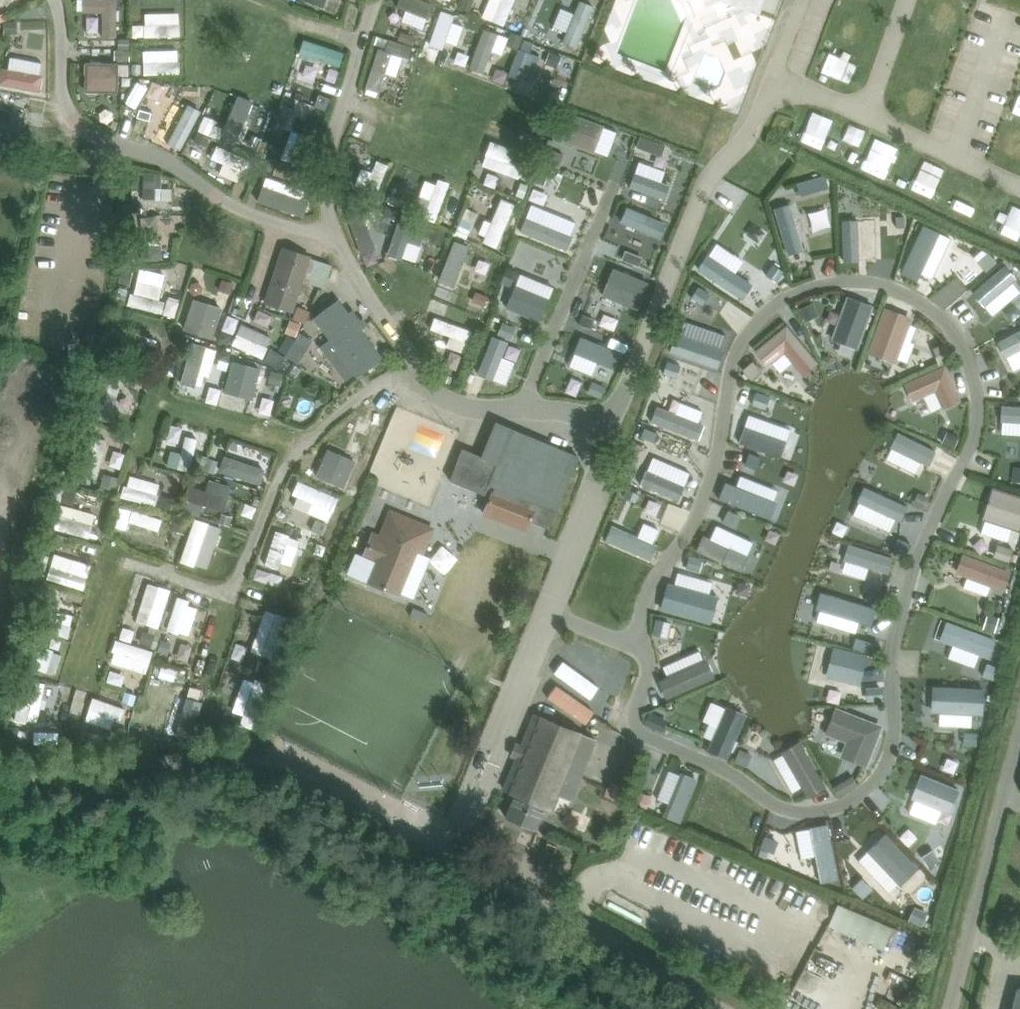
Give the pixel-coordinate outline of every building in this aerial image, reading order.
[(71,16),(88,16),(88,35),(105,35),(104,0),(71,0),(71,16)] [(408,0),(381,0),(371,26),(384,31),(391,13),(402,17),(408,0)] [(457,7),(467,11),(471,2),(467,0),(460,0),(457,7)] [(734,4),(759,13),(764,0),(735,0),(734,4)] [(167,11),(132,9),(132,23),(166,24),(167,11)] [(437,51),(442,19),(421,16),(416,48),(437,51)] [(470,17),(468,25),(478,29),(481,21),(470,17)] [(450,66),(463,27),(451,24),(439,62),(450,66)] [(511,32),(507,43),(518,46),(521,36),(511,32)] [(327,69),(333,49),(290,37),(284,57),(327,69)] [(114,39),(114,50),(123,51),(124,40),(114,39)] [(390,40),(386,50),(409,57),(412,47),(390,40)] [(550,51),(545,62),(557,66),(561,55),(550,51)] [(74,59),(73,88),(105,89),(106,60),(74,59)] [(492,84),(496,70),(479,65),(475,79),(492,84)] [(330,68),(327,79),(335,82),(338,71),(330,68)] [(124,77),(123,90),(144,92),(145,79),(124,77)] [(225,96),(219,113),(233,117),(238,100),(225,96)] [(245,104),(240,118),(252,123),(257,109),(245,104)] [(277,108),(269,128),(281,133),(289,113),(277,108)] [(198,132),(194,142),(202,146),(206,136),(198,132)] [(641,136),(637,146),(647,150),(651,140),(641,136)] [(467,167),(505,179),(514,152),(475,139),(467,167)] [(200,150),(200,163),(207,163),(208,179),(231,178),(230,149),(200,150)] [(527,158),(524,166),(534,169),(536,161),(527,158)] [(619,173),(614,190),(650,202),(656,185),(619,173)] [(253,174),(243,204),(290,220),(300,189),(253,174)] [(824,175),(814,178),(818,191),(828,188),(824,175)] [(813,176),(800,177),(801,191),(814,190),(813,176)] [(778,201),(761,206),(775,252),(792,247),(778,201)] [(334,214),(348,252),(362,246),(347,208),(334,214)] [(467,208),(459,224),(470,229),(477,212),(467,208)] [(134,215),(124,216),(126,228),(135,227),(134,215)] [(376,254),(403,262),(413,227),(386,219),(376,254)] [(433,226),(428,241),(440,245),(445,230),(433,226)] [(687,276),(740,291),(745,272),(711,263),(718,238),(699,233),(687,276)] [(282,243),(264,301),(294,310),(311,253),(282,243)] [(977,304),(1006,274),(991,260),(963,289),(977,304)] [(508,266),(502,281),(511,285),(517,270),(508,266)] [(121,271),(118,284),(128,286),(131,273),(121,271)] [(221,280),(217,290),(231,295),(235,284),(221,280)] [(847,343),(863,301),(836,291),(820,333),(847,343)] [(31,310),(30,293),(18,293),(19,311),(31,310)] [(114,305),(142,311),(145,299),(116,293),(114,305)] [(200,339),(211,305),(180,295),(169,329),(200,339)] [(214,327),(227,332),(238,303),(225,299),(214,327)] [(813,302),(800,308),(806,320),(819,314),(813,302)] [(883,357),(900,312),(874,303),(858,348),(883,357)] [(293,317),(305,321),(309,309),(298,305),(293,317)] [(253,325),(259,312),(246,306),(240,320),(253,325)] [(454,347),(459,325),(419,316),(414,338),(454,347)] [(291,319),(286,332),(296,336),(301,323),(291,319)] [(248,357),(258,332),(229,321),(219,346),(248,357)] [(784,353),(804,375),(819,362),(787,324),(755,351),(768,366),(784,353)] [(201,365),(204,342),(176,339),(171,382),(184,383),(187,363),(201,365)] [(568,340),(564,351),(593,362),(597,350),(568,340)] [(945,341),(933,347),(939,361),(951,356),(945,341)] [(258,347),(252,361),(274,370),(280,356),(258,347)] [(208,397),(236,406),(249,367),(221,358),(208,397)] [(752,360),(742,369),(751,379),(761,371),(752,360)] [(911,393),(919,410),(949,396),(933,361),(893,379),(902,397),(911,393)] [(443,373),(441,380),(451,383),(453,376),(443,373)] [(85,408),(83,414),(96,418),(98,412),(85,408)] [(549,527),(579,455),(498,422),(484,457),(463,449),(451,479),(486,493),(486,492),(491,495),(484,512),(526,529),(530,519),(549,527)] [(876,448),(915,466),(924,447),(884,429),(876,448)] [(394,448),(419,459),(427,441),(402,430),(394,448)] [(947,430),(942,441),(954,446),(959,435),(947,430)] [(154,450),(155,468),(174,467),(174,447),(186,446),(186,433),(169,434),(170,449),(154,450)] [(304,474),(331,483),(341,452),(314,444),(304,474)] [(98,448),(95,464),(107,467),(111,451),(98,448)] [(200,454),(197,463),(206,466),(209,457),(200,454)] [(209,457),(206,466),(218,470),(221,461),(209,457)] [(104,474),(100,487),(113,491),(117,479),(104,474)] [(278,499),(296,502),(294,515),(319,520),(325,486),(282,478),(278,499)] [(1004,543),(1016,496),(979,486),(966,532),(1004,543)] [(114,525),(145,533),(150,516),(119,508),(114,525)] [(62,519),(80,521),(81,511),(63,509),(62,519)] [(372,533),(363,556),(378,562),(370,582),(398,594),(399,592),(414,598),(431,557),(423,553),(433,528),(398,513),(387,539),(372,533)] [(220,514),(217,522),(229,526),(231,517),(220,514)] [(112,532),(115,520),(101,518),(99,530),(112,532)] [(317,519),(313,529),(321,533),(325,523),(317,519)] [(172,520),(170,529),(182,533),(184,524),(172,520)] [(52,522),(52,535),(76,536),(77,523),(52,522)] [(258,530),(253,563),(279,567),(285,534),(258,530)] [(42,543),(40,584),(76,586),(77,545),(42,543)] [(997,543),(993,555),(1010,561),(1014,549),(997,543)] [(942,573),(952,576),(949,587),(974,595),(978,584),(992,589),(999,566),(949,550),(942,573)] [(690,554),(687,567),(698,570),(702,557),(690,554)] [(120,622),(143,630),(157,588),(134,581),(120,622)] [(858,634),(866,602),(809,588),(801,620),(858,634)] [(166,634),(178,598),(164,594),(152,630),(166,634)] [(249,607),(238,651),(256,656),(267,612),(249,607)] [(988,613),(984,627),(995,630),(1000,616),(988,613)] [(976,657),(982,633),(931,621),(925,645),(976,657)] [(857,637),(854,647),(875,652),(878,643),(857,637)] [(118,687),(122,670),(134,673),(140,647),(102,638),(96,663),(113,667),(109,685),(118,687)] [(240,686),(249,656),(228,649),(218,679),(240,686)] [(667,649),(658,653),(663,664),(672,659),(667,649)] [(987,663),(982,675),(993,679),(997,667),(987,663)] [(920,682),(919,714),(951,716),(951,740),(956,740),(957,721),(971,722),(973,684),(920,682)] [(193,685),(189,703),(202,706),(206,688),(193,685)] [(880,686),(866,686),(867,699),(881,699),(880,686)] [(549,689),(545,708),(593,720),(598,700),(549,689)] [(699,697),(690,719),(707,725),(715,704),(699,697)] [(76,699),(75,716),(110,718),(111,701),(76,699)] [(716,760),(739,713),(717,702),(694,749),(716,760)] [(827,753),(854,763),(869,722),(823,705),(814,730),(833,737),(827,753)] [(649,710),(644,722),(662,730),(667,718),(649,710)] [(572,799),(579,781),(597,739),(535,714),(505,788),(516,793),(506,816),(536,828),(545,805),(553,808),(559,794),(572,799)] [(978,733),(965,733),(965,744),(978,744),(978,733)] [(770,746),(777,763),(769,767),(779,790),(792,784),(797,796),(815,788),(791,737),(770,746)] [(740,749),(734,761),(746,766),(751,754),(740,749)] [(670,815),(681,774),(655,767),(651,784),(659,786),(653,811),(670,815)] [(852,776),(834,787),(839,796),(857,785),(852,776)] [(636,790),(632,801),(647,807),(651,795),(636,790)] [(735,891),(754,884),(750,873),(731,880),(735,891)] [(880,922),(871,943),(882,948),(892,927),(880,922)] [(864,997),(885,1000),(886,988),(866,985),(864,997)]
